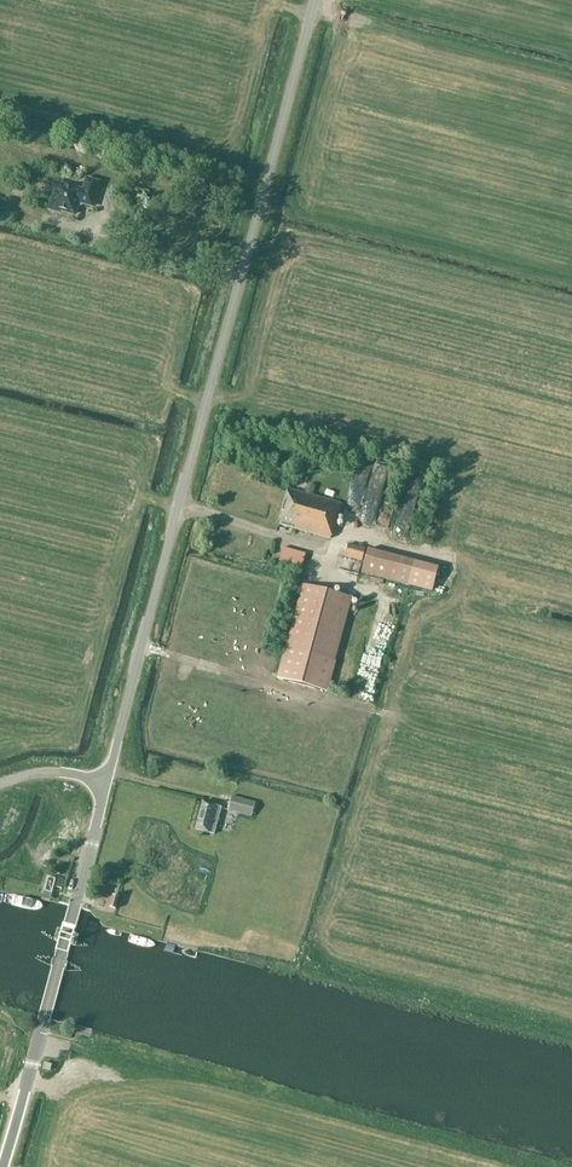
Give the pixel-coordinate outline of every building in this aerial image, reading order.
[(93,206),(99,182),(86,179),(82,191),(57,184),(53,198),(52,198),(49,209),(60,212),(60,210),(74,214),(76,207),(77,207),(81,205),(82,203),(93,206)] [(342,504),(288,489),(278,524),(330,538),(333,528),(335,529),(342,504)] [(362,561),(365,549),(348,544),(345,556),(362,561)] [(360,572),(407,585),(432,592),(438,567),(414,561),(366,548),(360,572)] [(351,598),(302,585),(277,679),(326,692),(351,598)] [(249,782),(243,780),(239,795),(245,797),(249,782)] [(248,790),(245,800),(231,796),(227,810),(251,817),(255,803),(257,792),(248,790)] [(231,845),(239,817),(220,812),(221,807),(202,802),(195,829),(214,834),(215,830),(227,833),(224,843),(231,845)] [(54,880),(47,878),(43,892),(50,894),(54,880)] [(64,879),(58,878),(55,887),(61,889),(64,879)] [(115,909),(118,897),(112,895),(109,907),(115,909)] [(78,934),(56,928),(53,940),(75,946),(78,934)] [(67,962),(52,957),(49,966),(65,970),(67,962)] [(52,1064),(44,1062),(42,1069),(50,1071),(52,1064)]
